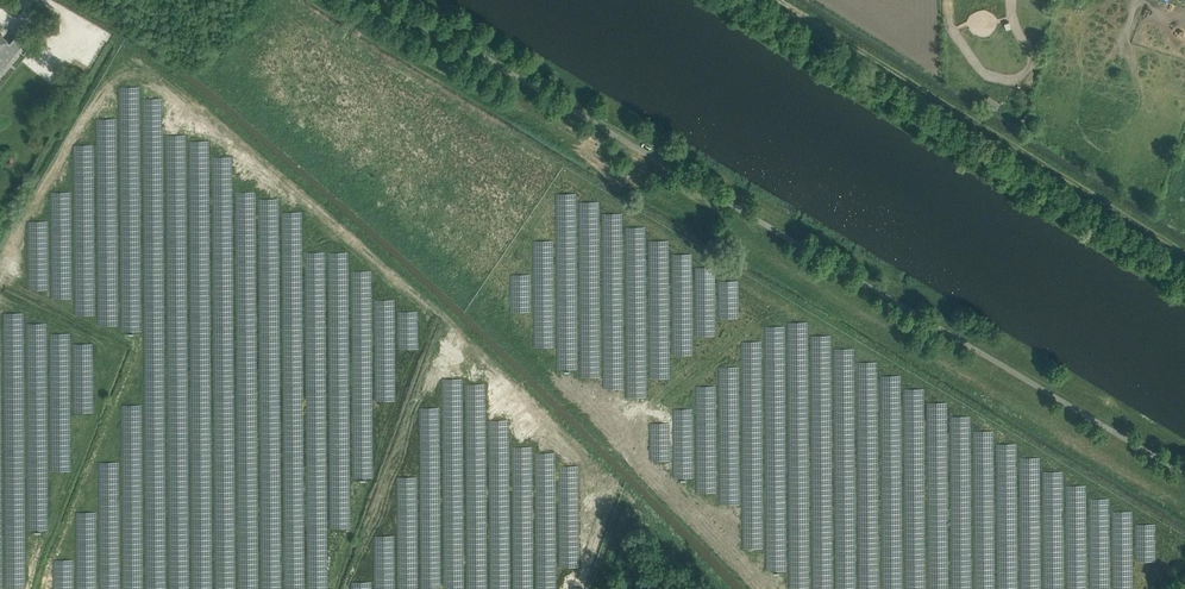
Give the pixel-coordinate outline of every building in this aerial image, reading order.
[(24,41),(16,35),(11,42),(0,34),(0,70),(24,41)] [(1037,125),(1033,130),(1039,134),(1042,130),(1037,125)]
